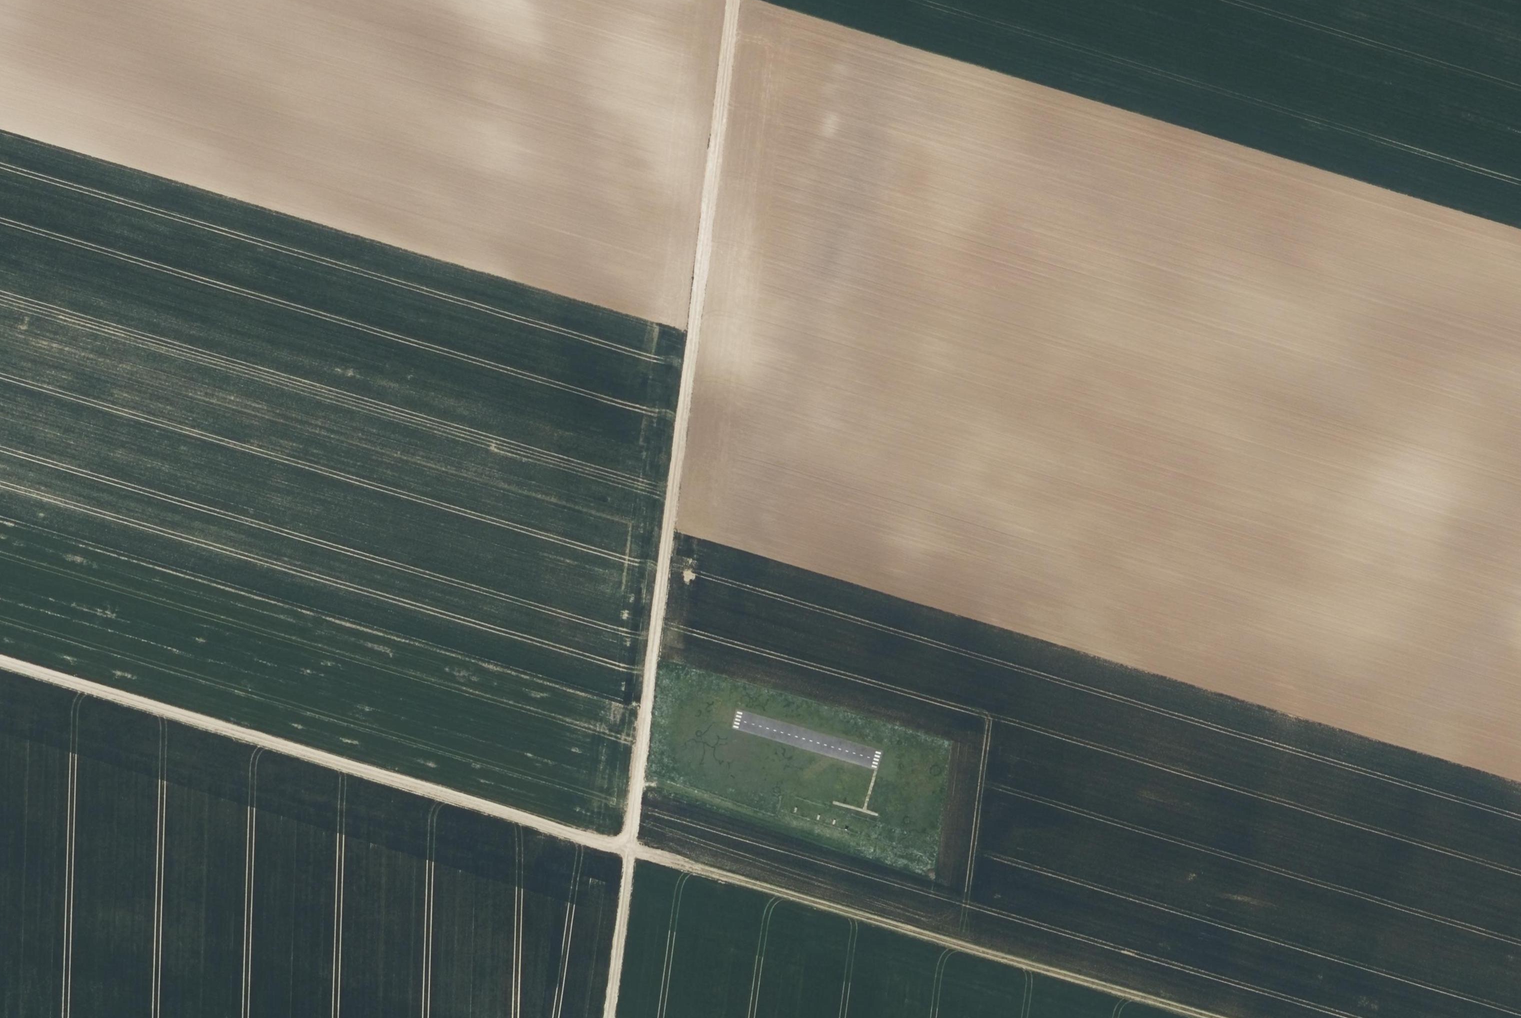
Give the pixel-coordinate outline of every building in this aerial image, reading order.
[(813,743),(811,750),(873,769),(879,751),(820,733),(817,744),(813,743)]
